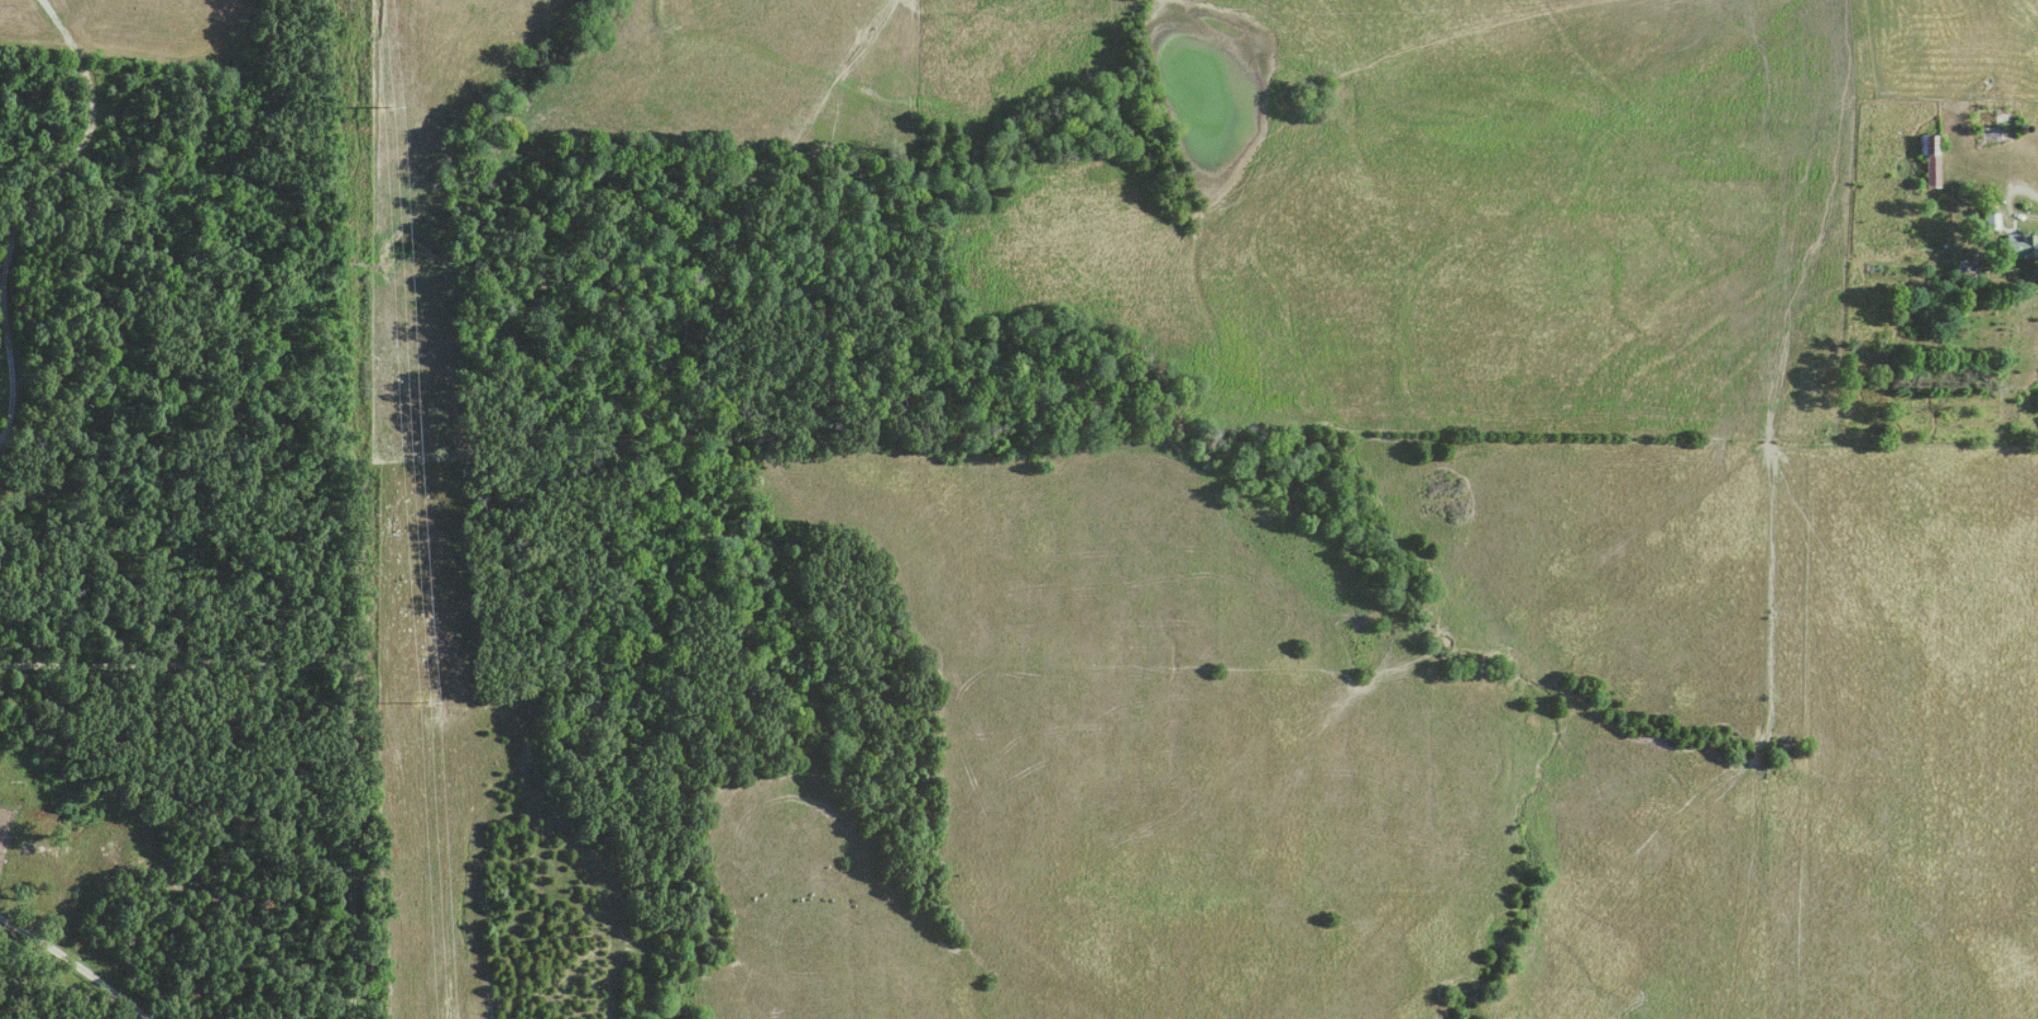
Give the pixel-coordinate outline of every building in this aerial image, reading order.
[(1925,154),(1926,186),(1939,186),(1938,134),(1921,135),(1921,144),(1921,154),(1925,154)] [(1999,213),(1985,214),(1985,230),(1999,229),(1999,213)] [(2029,235),(2016,235),(2002,235),(2002,256),(2029,257),(2029,235)]
